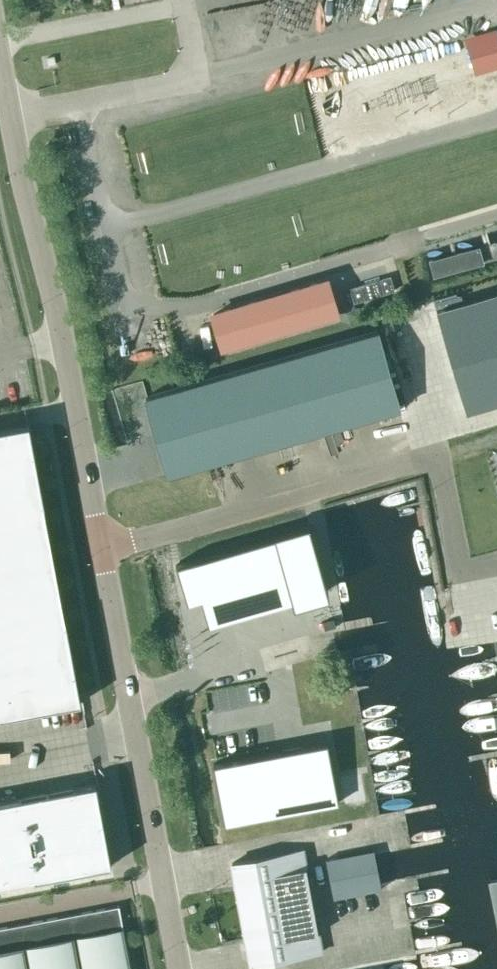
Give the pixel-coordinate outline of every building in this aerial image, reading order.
[(467,37),(474,76),(496,72),(496,32),(467,37)] [(336,313),(326,280),(212,314),(222,346),(336,313)] [(436,310),(466,412),(496,403),(496,292),(436,310)] [(377,331),(144,398),(167,476),(400,408),(377,331)] [(42,505),(44,505),(29,424),(0,429),(0,717),(80,702),(65,621),(42,505)] [(309,526),(176,564),(186,602),(200,598),(208,624),(327,590),(309,526)] [(327,742),(213,764),(225,824),(339,802),(327,742)] [(111,865),(95,783),(73,787),(74,788),(0,802),(0,885),(34,878),(34,879),(111,865)] [(302,849),(231,862),(250,965),(321,952),(302,849)] [(488,881),(496,923),(496,879),(488,881)] [(118,906),(0,928),(0,968),(130,968),(118,906)]
